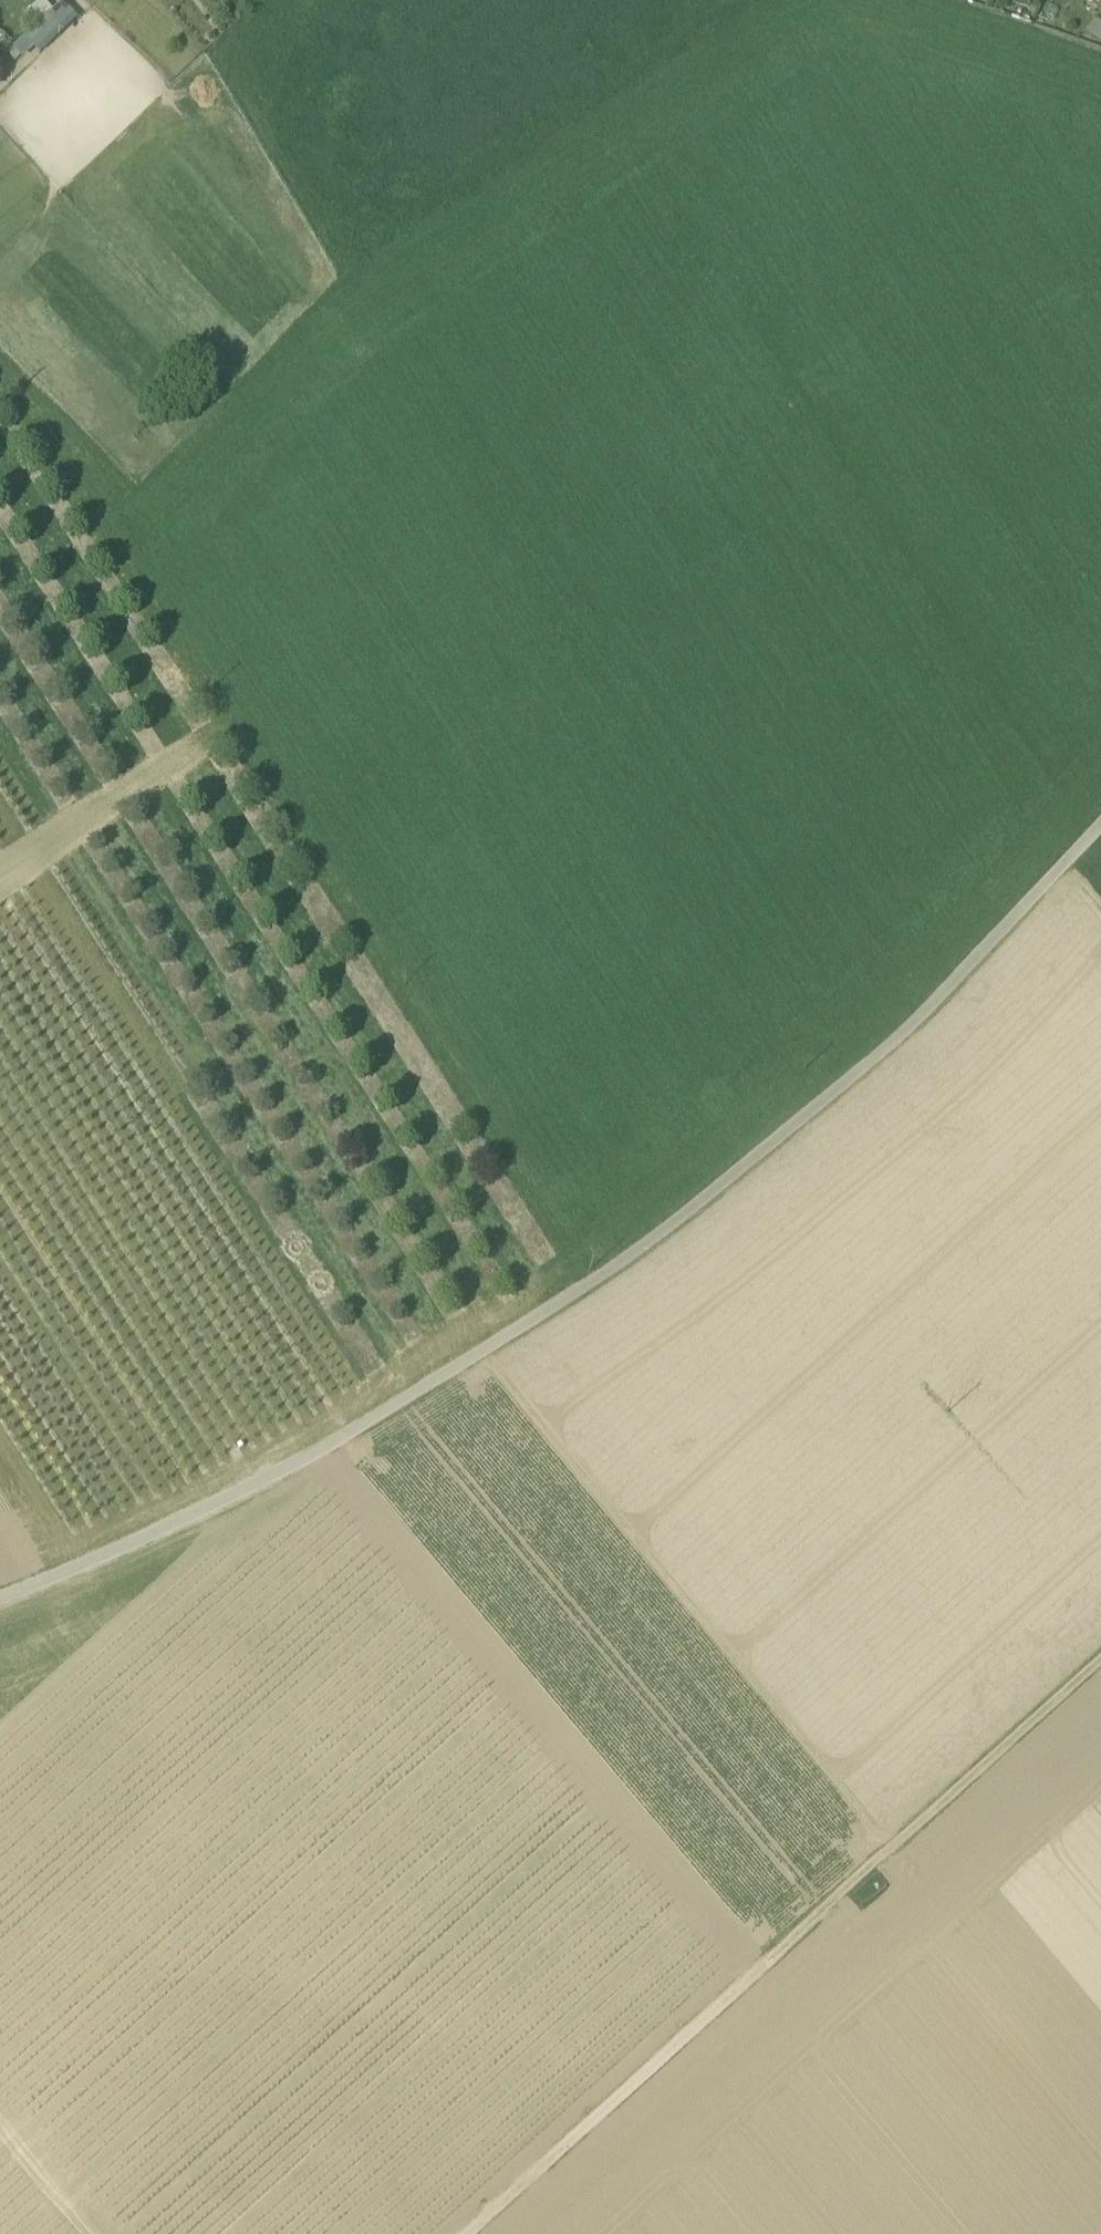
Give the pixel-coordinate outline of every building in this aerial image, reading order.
[(52,11),(42,0),(41,0),(23,17),(33,28),(52,11)] [(76,16),(62,2),(11,48),(23,60),(35,49),(37,51),(76,16)]
